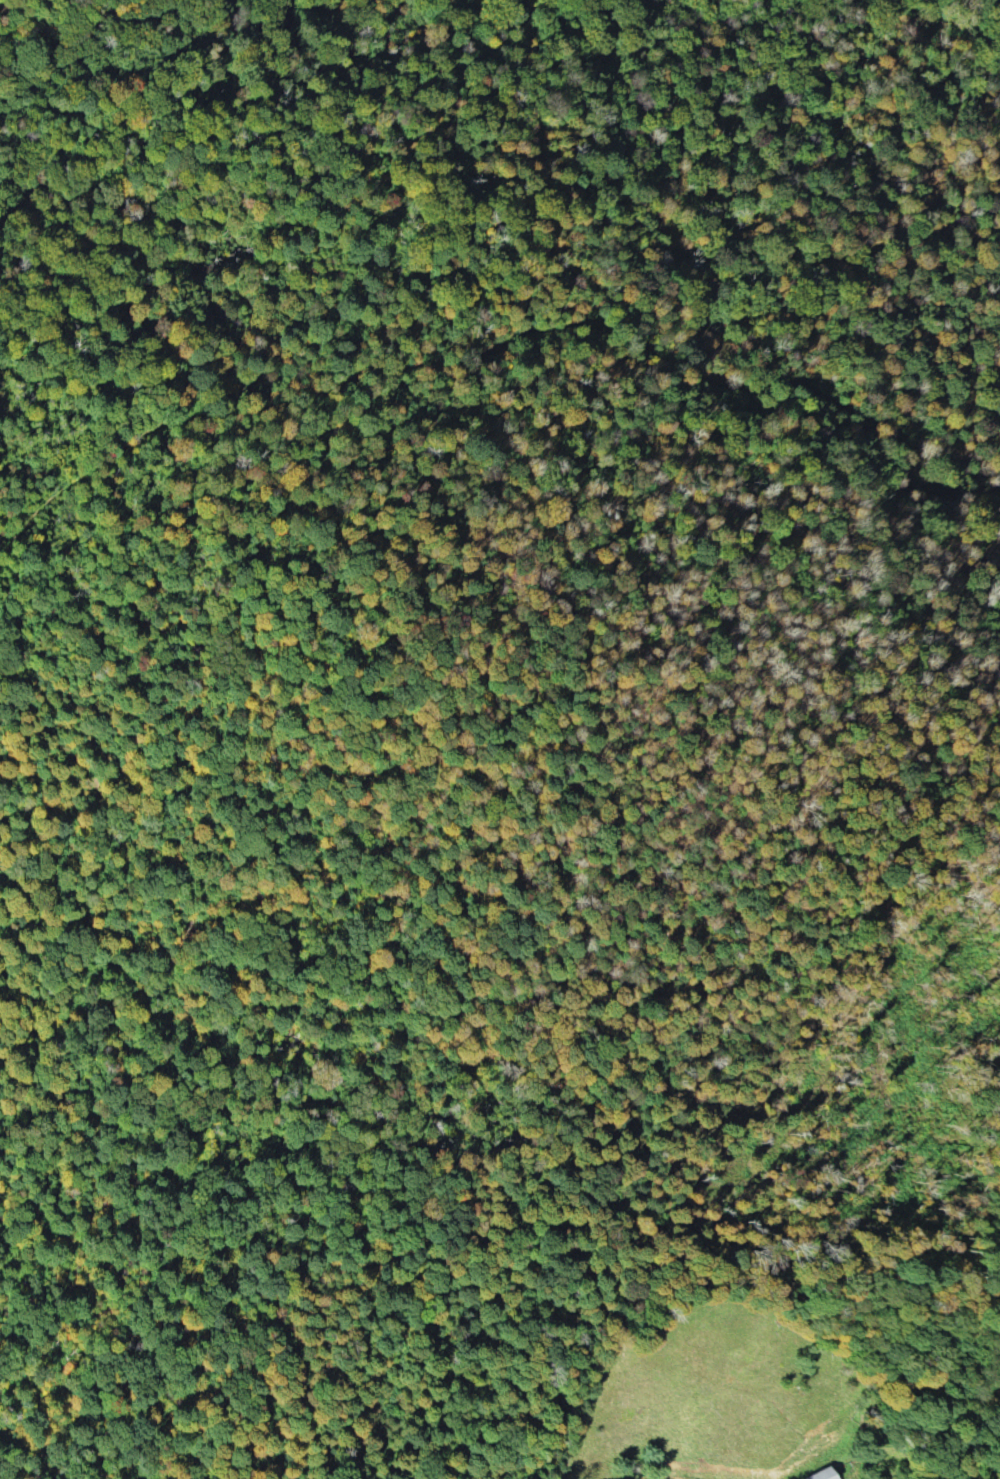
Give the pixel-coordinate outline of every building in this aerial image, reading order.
[(802,1478),(832,1478),(827,1468),(802,1477),(802,1478)]
